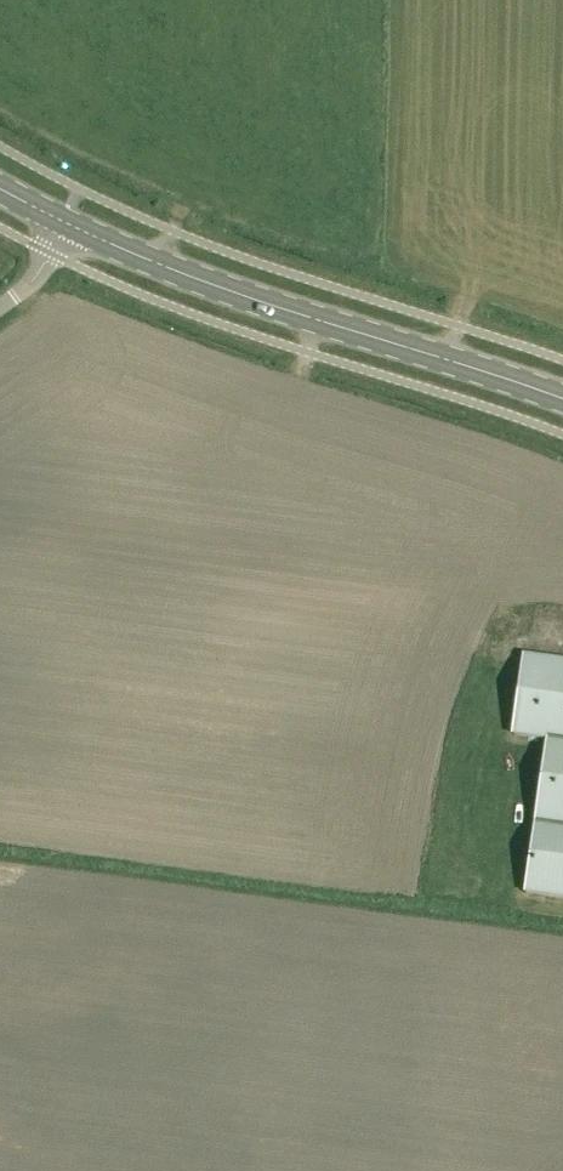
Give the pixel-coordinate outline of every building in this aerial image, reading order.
[(332,627),(319,718),(453,737),(443,807),(361,795),(351,867),(562,897),(562,660),(332,627)]
